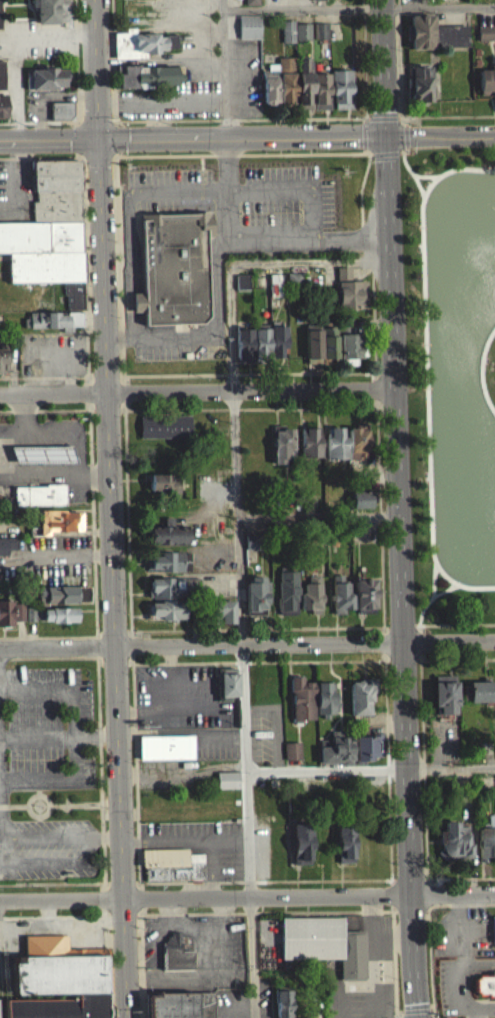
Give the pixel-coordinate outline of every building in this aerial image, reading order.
[(258,13),(257,0),(244,0),(244,13),(258,13)] [(311,9),(324,8),(324,0),(310,0),(311,9)] [(35,32),(69,31),(68,2),(34,3),(35,32)] [(239,47),(259,47),(259,23),(238,23),(239,47)] [(406,49),(410,49),(410,58),(433,57),(433,23),(409,23),(409,32),(405,32),(406,49)] [(281,50),(310,49),(310,31),(292,32),(292,29),(281,29),(281,50)] [(314,47),(327,47),(327,31),(314,31),(314,47)] [(434,34),(435,56),(468,54),(467,33),(434,34)] [(113,41),(114,67),(146,66),(145,60),(177,59),(176,42),(134,43),(134,36),(124,37),(124,41),(113,41)] [(294,66),(277,65),(277,77),(294,77),(294,66)] [(296,67),(297,117),(312,117),(310,67),(296,67)] [(263,113),(277,112),(276,72),(262,72),(263,113)] [(181,73),(116,75),(117,96),(181,94),(181,73)] [(431,75),(408,74),(407,109),(430,110),(431,75)] [(66,97),(65,76),(29,77),(29,98),(66,97)] [(479,105),(494,104),(494,77),(478,78),(479,105)] [(330,78),(331,117),(352,117),(351,78),(330,78)] [(293,81),(278,81),(279,113),(294,113),(293,81)] [(328,81),(312,82),(313,118),(328,117),(328,81)] [(72,110),(50,111),(50,127),(72,127),(72,110)] [(31,169),(31,201),(35,201),(36,210),(32,210),(32,230),(0,231),(0,261),(7,261),(8,291),(64,290),(65,318),(81,318),(79,168),(31,169)] [(142,292),(139,219),(153,218),(152,213),(198,211),(209,210),(210,235),(204,235),(207,315),(200,321),(144,324),(143,310),(132,311),(132,292),(142,292)] [(366,289),(350,289),(350,275),(336,276),(337,317),(366,317),(366,289)] [(286,293),(302,292),(301,281),(286,281),(286,293)] [(235,283),(235,298),(248,297),(247,283),(235,283)] [(81,335),(80,320),(28,321),(28,328),(23,328),(23,336),(81,335)] [(285,334),(270,334),(271,365),(282,365),(282,357),(286,357),(285,334)] [(269,336),(253,337),(253,367),(269,367),(269,336)] [(336,366),(335,336),(304,337),(305,367),(336,366)] [(236,371),(251,371),(250,337),(235,337),(236,371)] [(359,342),(339,342),(339,366),(359,366),(359,342)] [(139,446),(190,446),(190,423),(138,424),(139,446)] [(348,435),(349,467),(367,467),(367,434),(348,435)] [(301,466),(321,465),(320,436),(300,436),(301,466)] [(345,467),(346,444),(342,444),(342,436),(326,436),(326,467),(345,467)] [(273,472),(283,472),(283,467),(292,466),(292,437),(272,438),(273,472)] [(11,455),(12,472),(73,470),(72,453),(11,455)] [(178,501),(179,483),(149,483),(149,501),(178,501)] [(13,514),(64,513),(64,493),(13,494),(13,514)] [(351,516),(370,516),(370,509),(374,509),(374,499),(351,500),(351,516)] [(81,508),(80,527),(47,526),(47,533),(30,533),(30,525),(40,525),(40,507),(81,508)] [(79,519),(38,520),(38,541),(80,540),(79,519)] [(187,523),(187,543),(148,542),(149,523),(187,523)] [(186,535),(172,535),(172,526),(163,526),(163,535),(148,535),(148,552),(186,553),(186,535)] [(245,532),(270,531),(270,547),(245,548),(245,532)] [(8,552),(8,548),(17,547),(17,538),(9,539),(8,535),(0,535),(0,552),(8,552)] [(258,558),(258,543),(245,542),(244,558),(258,558)] [(7,558),(14,558),(14,546),(0,546),(0,564),(7,563),(7,558)] [(190,551),(190,569),(146,569),(146,550),(190,551)] [(146,564),(146,579),(189,580),(189,560),(157,560),(157,564),(146,564)] [(296,568),(298,608),(296,610),(294,612),(291,613),(282,613),(279,612),(278,610),(277,608),(277,596),(279,595),(278,579),(279,579),(279,569),(296,568)] [(333,572),(333,590),(331,590),(331,598),(333,598),(333,611),(345,611),(344,606),(352,606),(352,588),(348,588),(348,579),(343,579),(343,572),(333,572)] [(250,574),(250,579),(247,579),(247,613),(265,613),(265,601),(266,601),(266,591),(270,591),(269,579),(264,579),(264,574),(250,574)] [(354,576),(354,605),(356,605),(357,611),(373,610),(373,605),(375,605),(374,575),(354,576)] [(149,576),(149,596),(171,596),(171,593),(182,593),(182,591),(199,591),(199,576),(149,576)] [(304,580),(304,589),(300,590),(301,606),(310,606),(310,611),(320,611),(319,598),(321,598),(321,590),(319,590),(319,580),(304,580)] [(90,583),(90,598),(76,598),(76,600),(46,600),(46,602),(40,603),(39,584),(90,583)] [(180,586),(147,586),(148,607),(181,607),(180,586)] [(88,594),(37,595),(37,612),(88,611),(88,594)] [(233,598),(233,619),(219,619),(219,612),(210,612),(210,597),(233,598)] [(13,624),(13,598),(0,598),(0,624),(13,624)] [(147,602),(147,617),(176,617),(176,615),(183,615),(183,598),(160,598),(160,600),(149,600),(149,602),(147,602)] [(15,601),(15,619),(25,618),(24,601),(15,601)] [(27,601),(27,619),(36,619),(36,601),(27,601)] [(77,604),(77,618),(66,618),(66,619),(52,619),(52,618),(39,618),(39,610),(43,610),(43,606),(51,606),(51,605),(77,604)] [(182,629),(183,610),(149,609),(149,625),(160,625),(160,628),(182,629)] [(233,631),(232,609),(210,609),(210,631),(233,631)] [(75,617),(37,617),(37,630),(76,630),(75,617)] [(217,666),(217,700),(230,700),(230,693),(237,693),(236,666),(217,666)] [(290,673),(303,673),(303,679),(314,679),(314,717),(302,717),(302,720),(293,720),(293,717),(292,717),(292,688),(290,688),(290,673)] [(374,675),(366,675),(366,678),(349,678),(350,712),(368,712),(368,698),(371,698),(371,689),(374,689),(374,675)] [(432,678),(456,678),(457,702),(455,702),(455,711),(438,712),(438,703),(433,703),(432,678)] [(468,679),(469,699),(492,698),(491,678),(468,679)] [(316,679),(316,711),(322,711),(322,716),(329,716),(329,711),(334,711),(334,709),(337,709),(337,704),(339,704),(339,693),(334,693),(334,686),(337,686),(336,681),(334,681),(334,679),(329,679),(316,679)] [(468,711),(491,710),(490,689),(468,690),(468,711)] [(330,729),(330,738),(319,738),(319,761),(341,760),(341,762),(352,762),(351,733),(348,733),(347,728),(330,729)] [(381,731),(381,754),(371,754),(371,757),(363,758),(363,761),(354,761),(354,733),(372,733),(372,731),(381,731)] [(142,734),(142,738),(139,738),(139,758),(193,757),(192,733),(142,734)] [(284,740),(300,740),(301,757),(284,758),(284,740)] [(284,768),(300,768),(299,750),(283,751),(284,768)] [(217,770),(238,770),(238,786),(217,787),(217,770)] [(216,797),(237,797),(237,780),(215,780),(216,797)] [(438,828),(444,828),(444,818),(457,819),(457,824),(467,824),(466,830),(469,830),(469,840),(470,840),(470,854),(469,859),(464,861),(458,861),(449,859),(444,857),(441,855),(438,852),(438,848),(438,828)] [(291,821),(310,820),(311,846),(309,846),(310,861),(293,862),(291,821)] [(337,824),(338,861),(353,861),(352,846),(354,846),(353,824),(337,824)] [(478,825),(494,825),(494,845),(493,845),(493,853),(479,854),(478,825)] [(141,847),(141,864),(146,864),(146,878),(204,877),(203,852),(187,852),(187,847),(141,847)] [(280,915),(281,957),(340,956),(340,979),(365,978),(364,928),(342,928),(342,914),(280,915)] [(163,941),(164,968),(194,967),(193,948),(181,949),(181,945),(181,929),(172,930),(163,941)] [(106,989),(105,951),(13,953),(13,991),(76,990),(106,989)] [(475,989),(477,989),(477,991),(487,991),(487,993),(492,993),(492,996),(494,996),(494,971),(490,971),(490,974),(478,974),(478,976),(475,976),(475,989)] [(473,983),(473,1005),(494,1005),(494,983),(473,983)] [(275,1017),(292,1017),(291,985),(275,986),(275,1017)] [(106,989),(106,1017),(6,1017),(5,998),(76,996),(76,990),(106,989)] [(214,989),(214,1017),(146,1017),(146,992),(157,992),(157,989),(214,989)]
